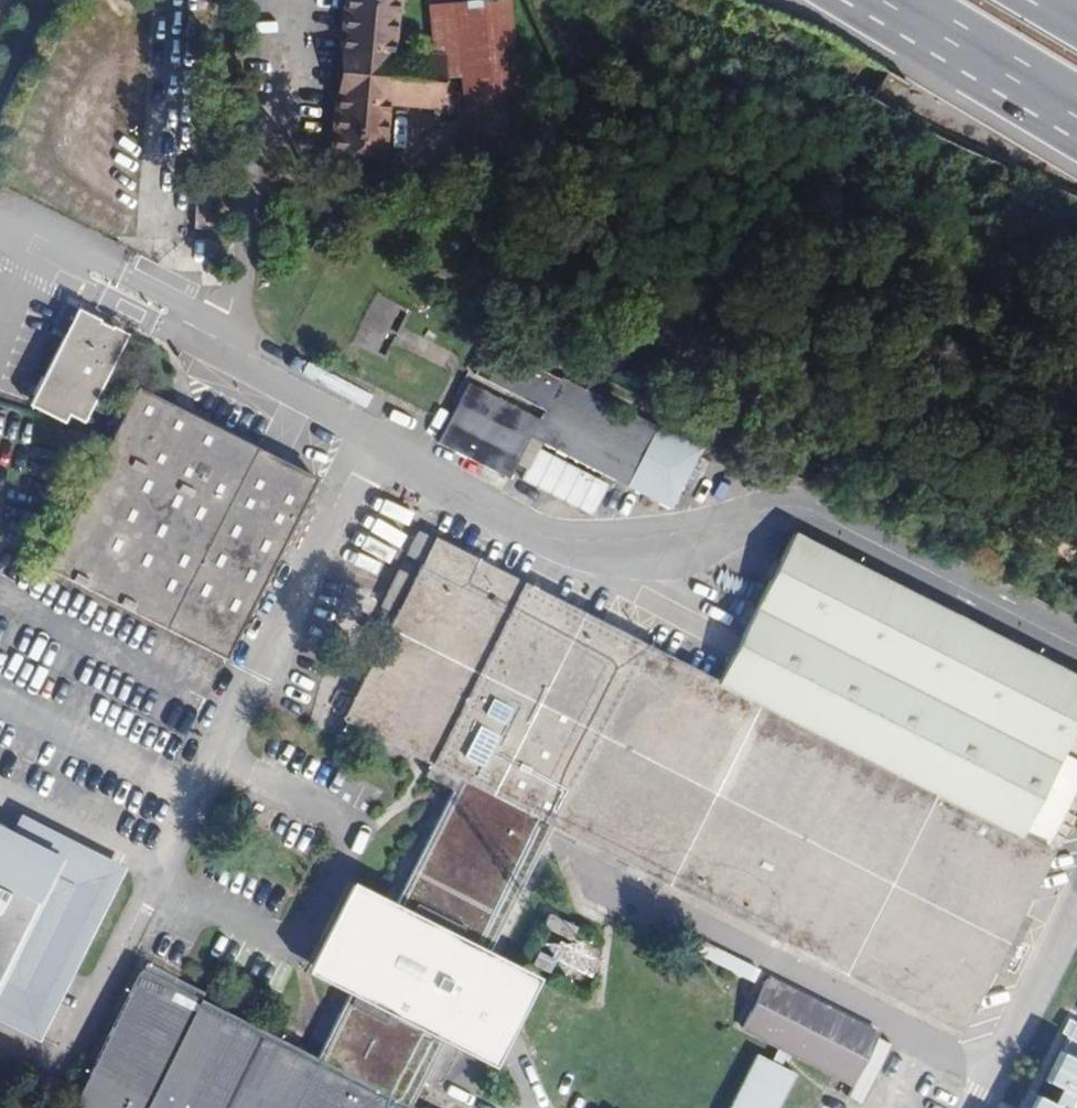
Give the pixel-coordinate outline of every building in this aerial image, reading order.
[(431,53),(389,49),(394,0),(343,0),(328,147),(379,152),(384,97),(434,102),(437,69),(431,68),(431,53)] [(431,53),(431,68),(437,69),(460,72),(468,160),(522,154),(508,0),(481,0),(427,6),(431,53)] [(105,338),(127,350),(132,339),(79,313),(26,413),(64,434),(70,424),(44,410),(85,328),(105,338)] [(84,431),(91,418),(69,407),(105,338),(85,328),(44,410),(70,424),(84,431)] [(91,418),(98,403),(127,350),(105,338),(69,407),(91,418)] [(465,380),(438,449),(518,480),(517,483),(594,513),(607,479),(674,506),(682,486),(689,489),(695,475),(693,474),(706,443),(520,370),(509,397),(465,380)] [(140,396),(128,419),(121,434),(49,571),(232,665),(321,491),(140,396)] [(121,434),(128,419),(98,403),(91,418),(121,434)] [(774,594),(721,694),(424,542),(409,566),(427,574),(348,723),(463,782),(549,827),(690,902),(960,1038),(1054,864),(1048,862),(1057,845),(1061,847),(1072,826),(1067,824),(1076,804),(1076,775),(1063,768),(1074,750),(1076,752),(1076,739),(1073,737),(1030,702),(1015,696),(894,645),(774,594)] [(774,594),(894,645),(1015,696),(1030,702),(1073,737),(1076,739),(1076,690),(799,547),(774,594)] [(414,584),(401,578),(382,616),(395,623),(414,584)] [(541,841),(549,827),(463,782),(455,797),(541,841)] [(404,1107),(541,841),(455,797),(318,1065),(145,974),(74,1107),(405,1107),(404,1107)] [(137,866),(39,816),(33,826),(0,809),(0,1013),(48,1038),(137,866)] [(588,960),(556,943),(542,968),(576,985),(588,960)] [(879,1039),(768,981),(742,1034),(779,1054),(785,1057),(850,1091),(879,1039)] [(1066,1024),(1039,1092),(1034,1090),(1027,1107),(1076,1107),(1076,1028),(1066,1024)] [(785,1057),(779,1054),(768,1073),(775,1077),(785,1057)] [(753,1065),(730,1107),(778,1107),(790,1085),(775,1077),(768,1073),(753,1065)]
